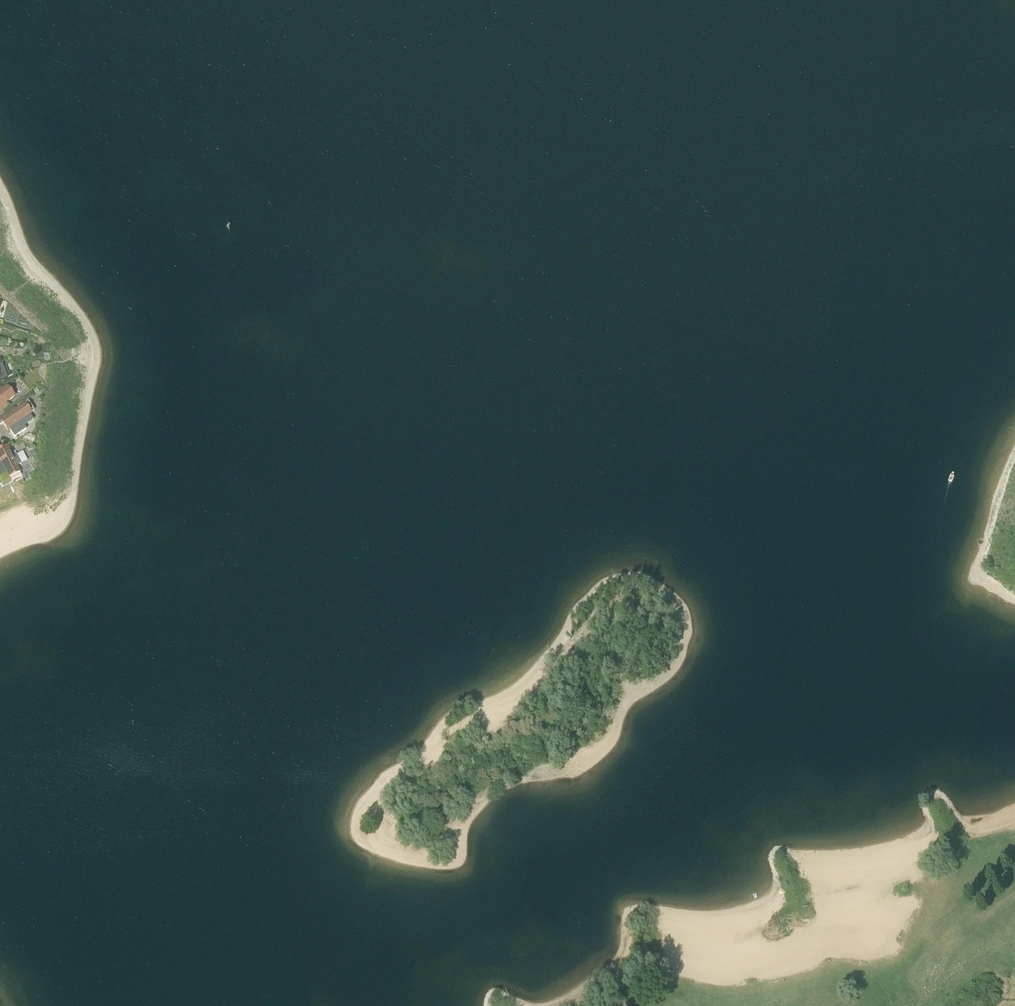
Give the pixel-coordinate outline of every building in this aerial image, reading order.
[(15,396),(7,386),(0,392),(0,409),(7,404),(6,402),(15,396)] [(21,420),(25,426),(33,420),(29,414),(31,413),(34,410),(28,401),(16,409),(14,408),(0,418),(0,425),(3,423),(8,431),(22,422),(21,420)] [(19,452),(26,448),(23,443),(16,447),(19,452)] [(7,474),(9,478),(20,472),(17,466),(21,463),(16,454),(13,455),(8,445),(0,449),(0,477),(7,474)]
